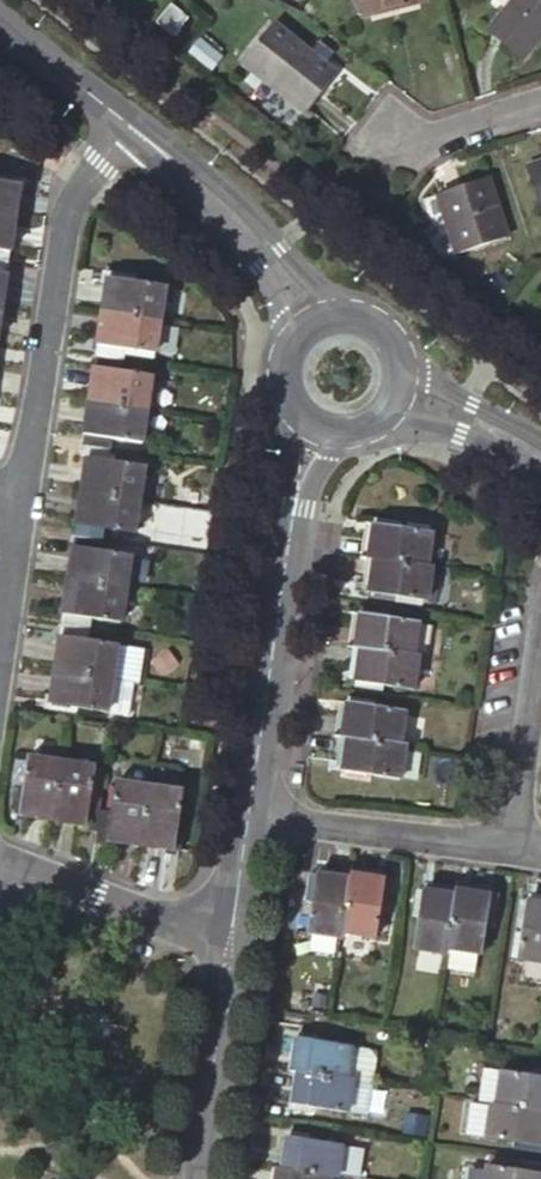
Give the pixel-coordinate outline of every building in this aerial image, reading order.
[(423,6),(422,0),(355,0),(359,21),(423,6)] [(540,42),(540,6),(533,0),(519,0),(484,41),(518,69),(540,42)] [(189,16),(173,1),(157,19),(174,33),(189,16)] [(306,111),(338,70),(277,20),(245,62),(306,111)] [(214,73),(224,59),(196,37),(185,50),(214,73)] [(523,166),(540,216),(540,215),(540,160),(523,166)] [(485,179),(437,195),(456,255),(504,239),(485,179)] [(13,222),(19,183),(0,180),(0,220),(13,222)] [(8,260),(13,222),(0,220),(0,259),(8,260)] [(167,288),(133,283),(134,278),(107,274),(101,312),(162,321),(167,288)] [(162,321),(101,312),(95,351),(122,355),(122,349),(156,355),(162,321)] [(122,355),(95,351),(94,357),(121,361),(122,355)] [(121,361),(94,357),(93,363),(120,367),(121,361)] [(153,378),(119,372),(120,367),(93,363),(87,401),(148,411),(153,378)] [(148,411),(87,401),(81,440),(108,444),(109,439),(143,444),(148,411)] [(108,444),(81,440),(80,446),(107,450),(108,444)] [(107,450),(80,446),(78,458),(85,459),(86,453),(106,456),(107,450)] [(146,468),(112,463),(113,457),(106,456),(86,453),(85,459),(80,492),(141,501),(146,468)] [(141,501),(80,492),(74,530),(101,535),(102,529),(135,534),(141,501)] [(431,536),(397,531),(398,525),(372,521),(365,559),(371,560),(426,569),(431,536)] [(100,541),(101,535),(74,530),(73,536),(100,541)] [(100,541),(73,536),(72,543),(99,547),(100,541)] [(132,557),(98,552),(99,547),(72,543),(66,581),(127,591),(132,557)] [(426,569),(371,560),(365,599),(392,603),(393,598),(426,603),(432,570),(426,569)] [(127,591),(66,581),(60,620),(87,624),(88,619),(122,624),(127,591)] [(417,625),(384,620),(385,614),(358,610),(352,648),(358,649),(412,658),(417,625)] [(87,624),(60,620),(60,626),(86,630),(87,624)] [(86,630),(60,626),(59,632),(85,636),(86,630)] [(118,647),(85,642),(85,636),(59,632),(53,671),(113,680),(118,647)] [(412,658),(358,649),(352,688),(378,692),(379,687),(413,692),(418,659),(412,658)] [(113,680),(53,671),(47,709),(74,713),(74,708),(108,713),(113,680)] [(404,714),(370,709),(371,703),(344,699),(338,738),(344,739),(399,747),(404,714)] [(399,747),(344,739),(338,777),(365,781),(366,776),(399,781),(404,748),(399,747)] [(52,821),(60,761),(27,756),(22,790),(17,789),(13,816),(52,821)] [(88,799),(93,765),(60,761),(52,821),(90,827),(94,800),(88,799)] [(139,846),(148,786),(114,781),(110,815),(105,814),(101,841),(139,846)] [(176,824),(181,790),(148,786),(139,846),(178,851),(182,825),(176,824)] [(100,801),(94,800),(90,827),(89,832),(96,833),(98,813),(100,801)] [(105,814),(98,813),(96,833),(94,845),(100,845),(101,841),(105,814)] [(340,936),(348,881),(310,875),(305,902),(311,903),(306,937),(339,942),(340,936)] [(383,908),(387,881),(349,875),(348,881),(340,936),(373,941),(378,907),(383,908)] [(446,950),(454,896),(416,890),(411,917),(417,917),(412,951),(445,956),(446,950)] [(493,896),(455,890),(454,896),(446,950),(449,951),(476,955),(479,956),(484,922),(489,923),(493,896)] [(540,965),(540,903),(522,900),(518,929),(522,930),(521,934),(517,933),(513,961),(540,965)] [(476,955),(449,951),(446,969),(473,973),(476,955)] [(350,1049),(293,1041),(289,1074),(295,1075),(346,1082),(350,1049)] [(368,1051),(350,1049),(346,1082),(352,1083),(364,1084),(368,1051)] [(494,1104),(499,1071),(481,1069),(476,1102),(488,1103),(494,1104)] [(533,1070),(533,1076),(499,1071),(494,1104),(540,1111),(540,1072),(533,1070)] [(346,1082),(295,1075),(290,1108),(347,1116),(352,1083),(346,1082)] [(364,1084),(352,1083),(347,1116),(367,1119),(371,1085),(364,1084)] [(494,1104),(488,1103),(488,1107),(483,1137),(517,1142),(516,1147),(540,1150),(540,1111),(494,1104)] [(488,1107),(468,1104),(464,1134),(483,1137),(488,1107)] [(344,1145),(286,1136),(281,1169),(333,1178),(339,1178),(339,1175),(344,1147),(344,1145)] [(358,1178),(363,1150),(344,1147),(339,1175),(358,1178)] [(487,1152),(485,1166),(519,1171),(520,1165),(521,1156),(487,1152)] [(520,1165),(519,1171),(485,1166),(483,1178),(540,1178),(540,1169),(520,1165)] [(281,1169),(275,1168),(273,1178),(332,1178),(333,1178),(281,1169)]
